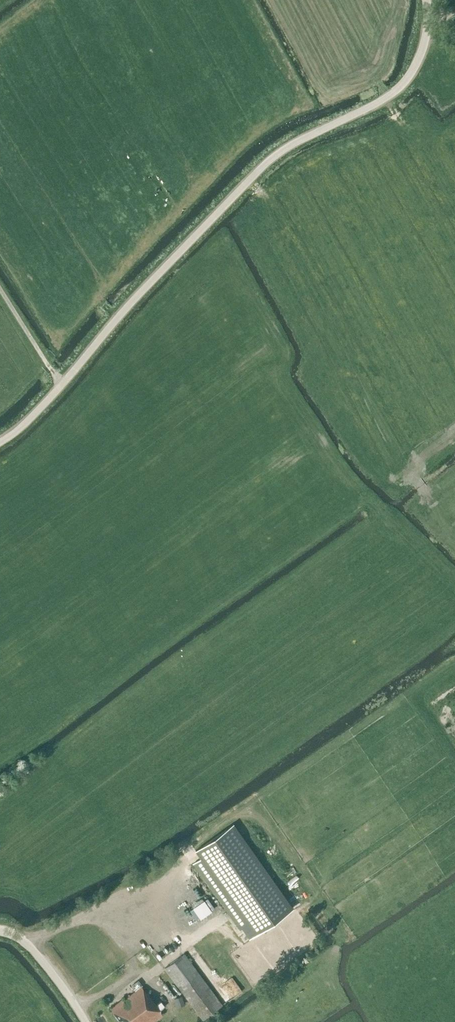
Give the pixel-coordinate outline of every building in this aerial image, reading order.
[(249,938),(293,908),(234,823),(195,851),(200,858),(193,863),(240,930),(243,927),(247,932),(245,933),(249,938)] [(172,915),(183,931),(221,905),(210,889),(172,915)] [(113,947),(120,943),(116,936),(109,939),(113,947)] [(194,1007),(199,1016),(202,1019),(221,1004),(184,953),(165,968),(194,1007)] [(141,986),(121,1001),(110,1009),(121,1021),(152,1021),(163,1014),(141,986)] [(182,996),(174,998),(176,1004),(183,1002),(182,996)]
